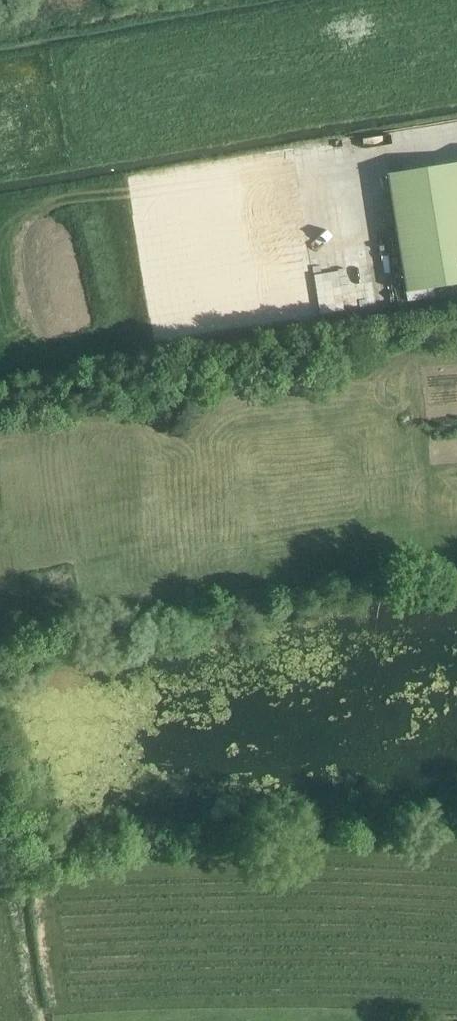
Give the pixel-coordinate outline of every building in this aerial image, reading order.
[(387,172),(407,301),(434,297),(433,286),(456,282),(456,160),(387,172)]
